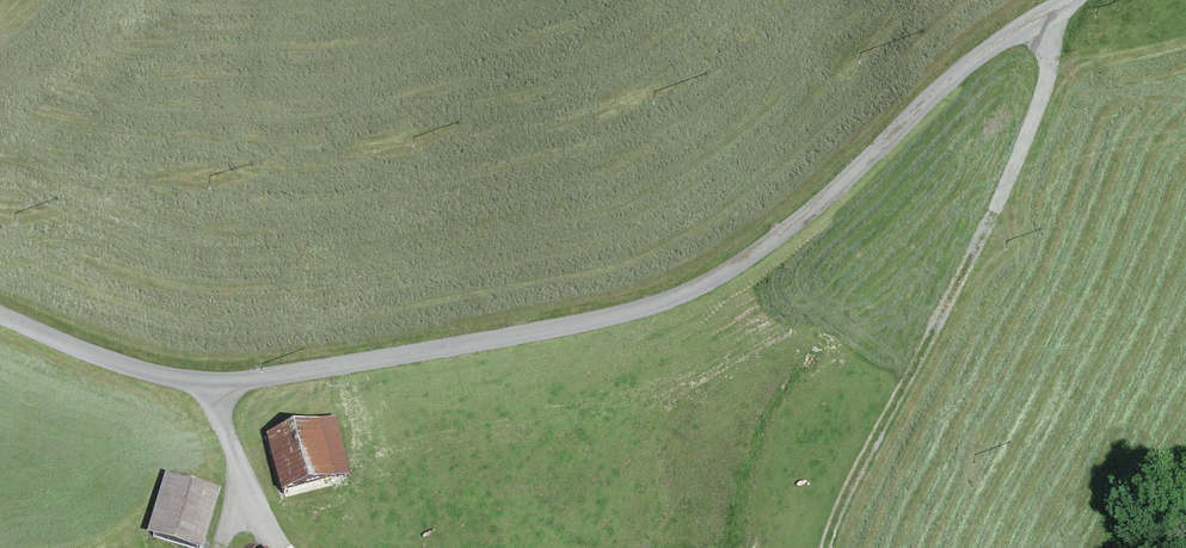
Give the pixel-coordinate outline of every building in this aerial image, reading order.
[(269,444),(283,504),(356,486),(342,427),(269,444)] [(152,543),(169,547),(209,547),(224,498),(170,483),(152,543)]
